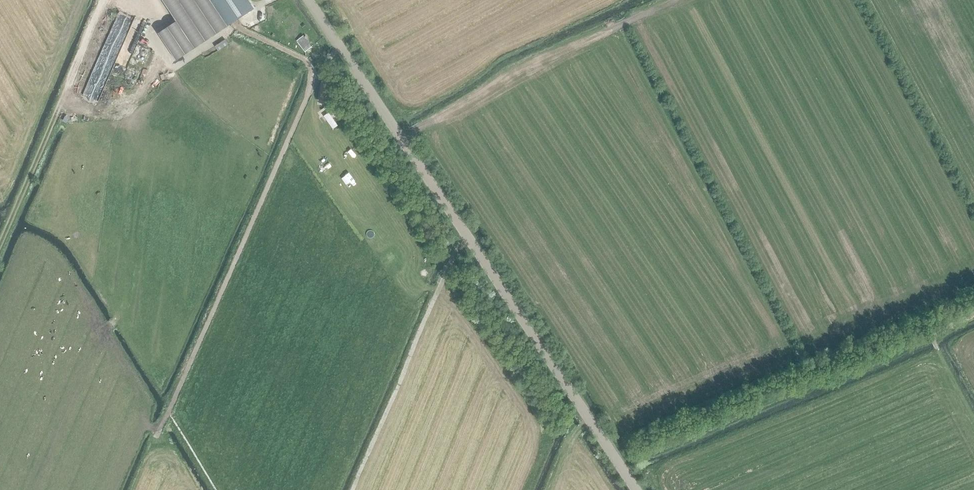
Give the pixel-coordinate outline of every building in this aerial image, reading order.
[(176,21),(158,34),(176,60),(253,9),(247,0),(162,0),(176,21)] [(303,51),(309,47),(302,36),(295,41),(303,51)] [(321,82),(319,103),(329,104),(331,83),(321,82)] [(90,85),(86,97),(98,100),(102,84),(99,84),(98,87),(90,85)]
